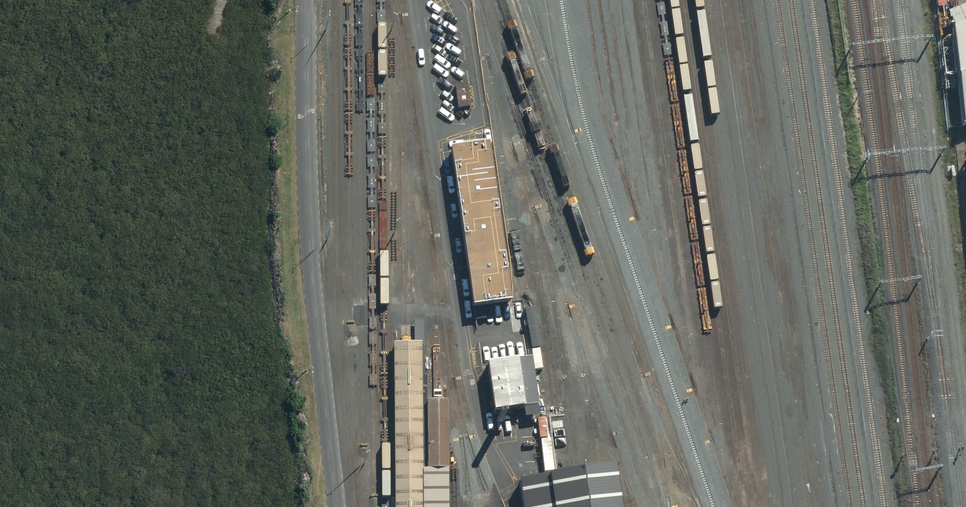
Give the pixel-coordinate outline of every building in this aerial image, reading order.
[(929,19),(947,132),(965,124),(965,3),(929,19)] [(450,90),(454,113),(466,111),(463,88),(450,90)] [(463,311),(502,305),(478,148),(440,154),(463,311)] [(392,506),(421,506),(420,470),(420,402),(421,344),(401,344),(393,344),(392,506)] [(508,364),(478,368),(484,417),(514,413),(508,364)] [(447,470),(447,402),(433,402),(420,402),(420,470),(434,470),(447,470)] [(545,421),(532,423),(538,474),(551,472),(545,421)] [(447,470),(434,470),(420,470),(421,506),(447,506),(447,470)] [(615,471),(593,474),(575,476),(549,480),(553,506),(620,506),(615,471)] [(549,480),(519,484),(522,506),(553,506),(549,480)]
